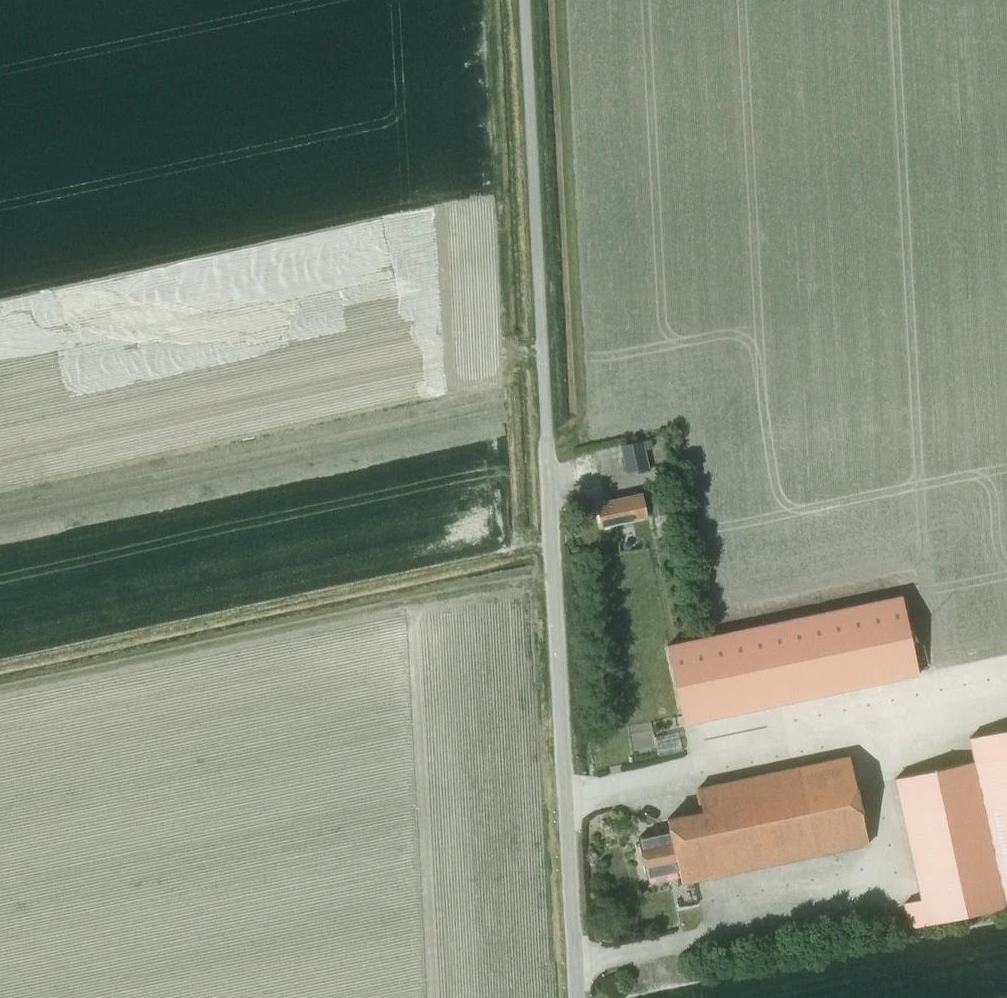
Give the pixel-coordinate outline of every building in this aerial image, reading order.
[(649,468),(645,450),(643,441),(622,445),(627,473),(649,468)] [(666,512),(663,495),(661,487),(646,490),(652,515),(666,512)] [(647,517),(643,493),(597,502),(602,526),(647,517)] [(920,674),(919,670),(903,595),(668,645),(684,724),(920,674)] [(896,777),(922,898),(904,902),(910,927),(1006,906),(1006,729),(970,737),(975,760),(896,777)] [(869,844),(850,755),(698,787),(703,810),(668,817),(671,830),(638,837),(646,877),(679,870),(682,883),(869,844)] [(708,954),(700,956),(701,964),(709,962),(708,954)]
